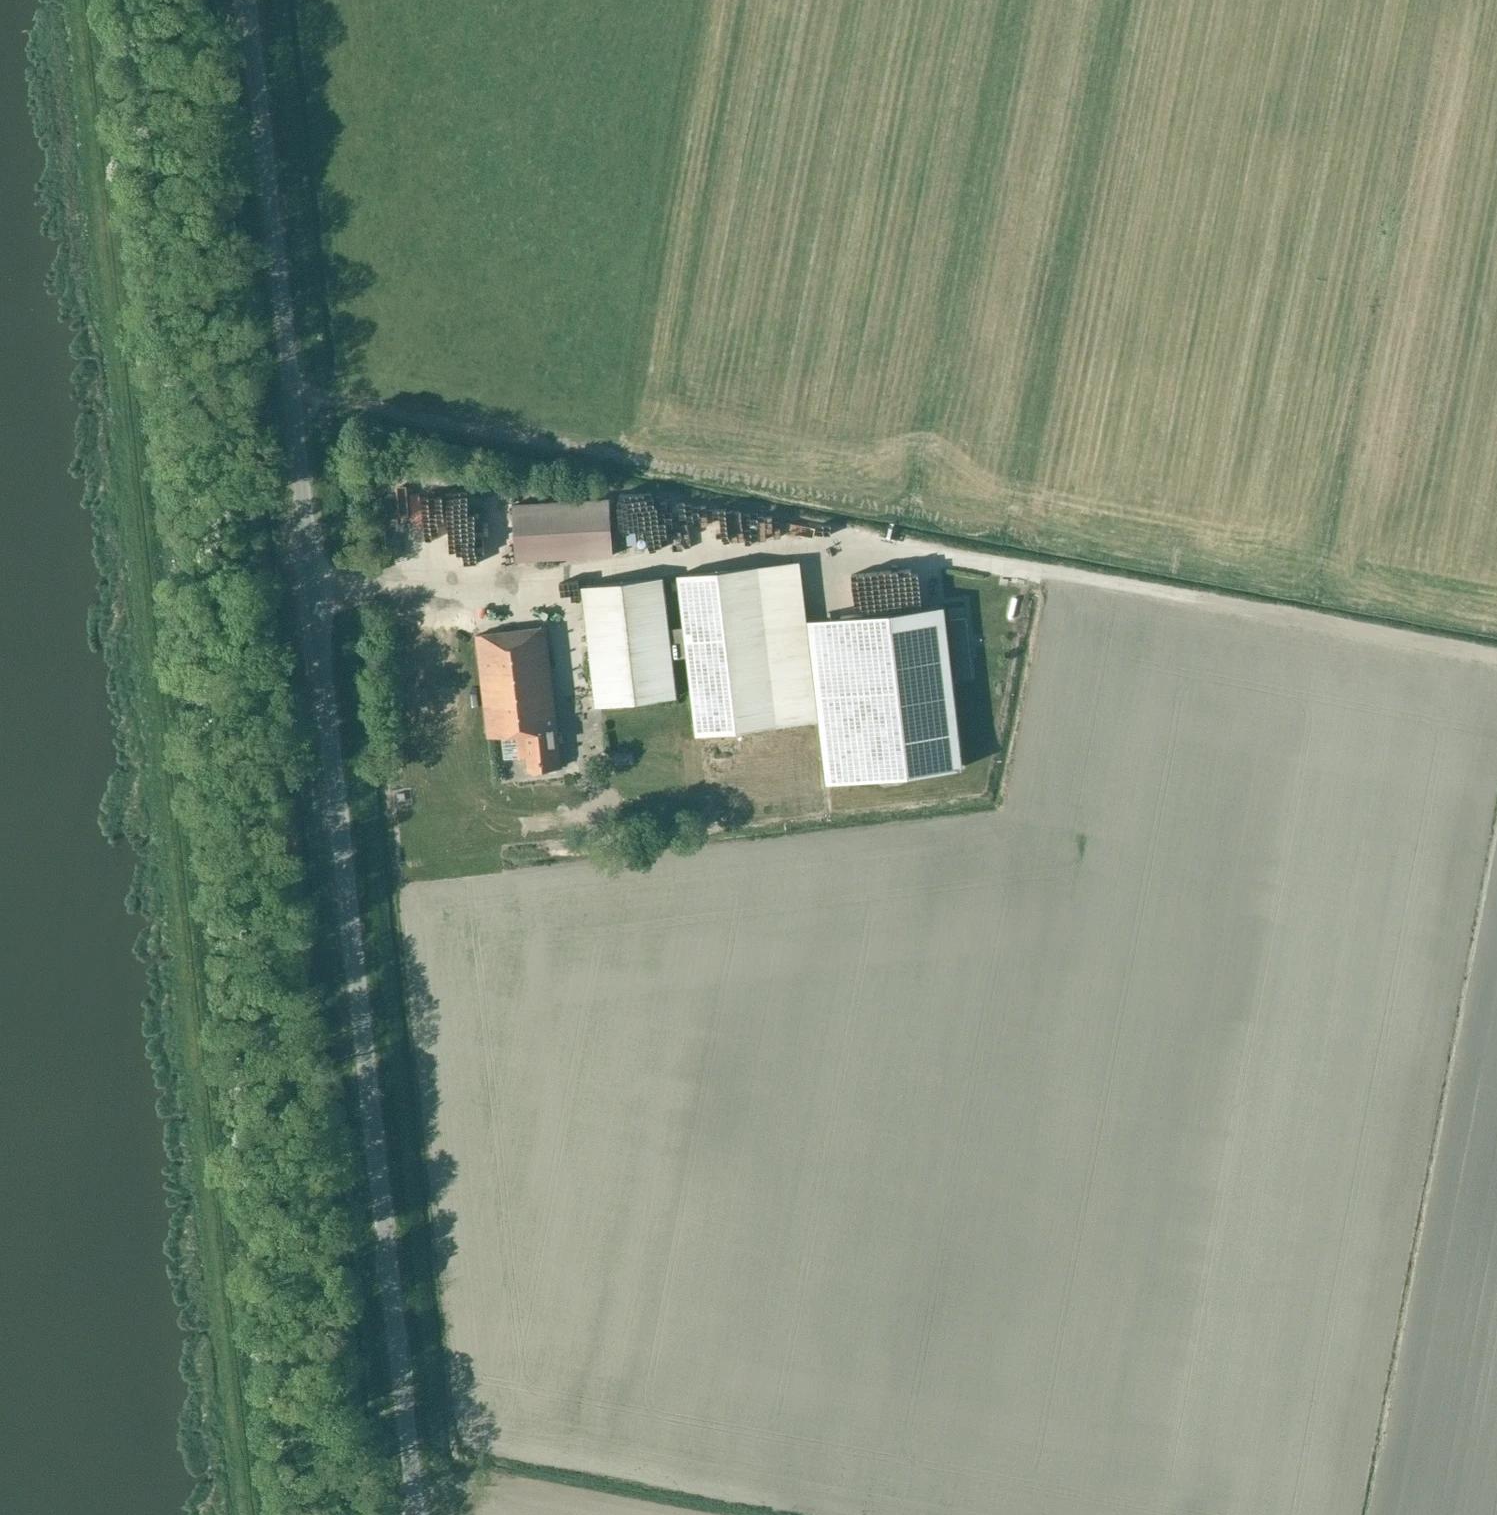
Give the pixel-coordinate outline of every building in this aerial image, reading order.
[(513,503),(516,562),(613,557),(610,498),(513,503)] [(425,540),(425,528),(435,528),(434,499),(412,500),(412,540),(425,540)] [(671,503),(670,538),(697,539),(698,504),(671,503)] [(869,591),(898,591),(898,556),(869,556),(869,591)] [(672,659),(687,657),(696,736),(776,727),(758,566),(678,576),(683,627),(668,629),(662,577),(583,586),(596,707),(676,698),(672,659)] [(858,780),(959,768),(940,606),(840,617),(858,780)] [(521,733),(527,773),(563,768),(546,628),(475,636),(487,737),(521,733)]
